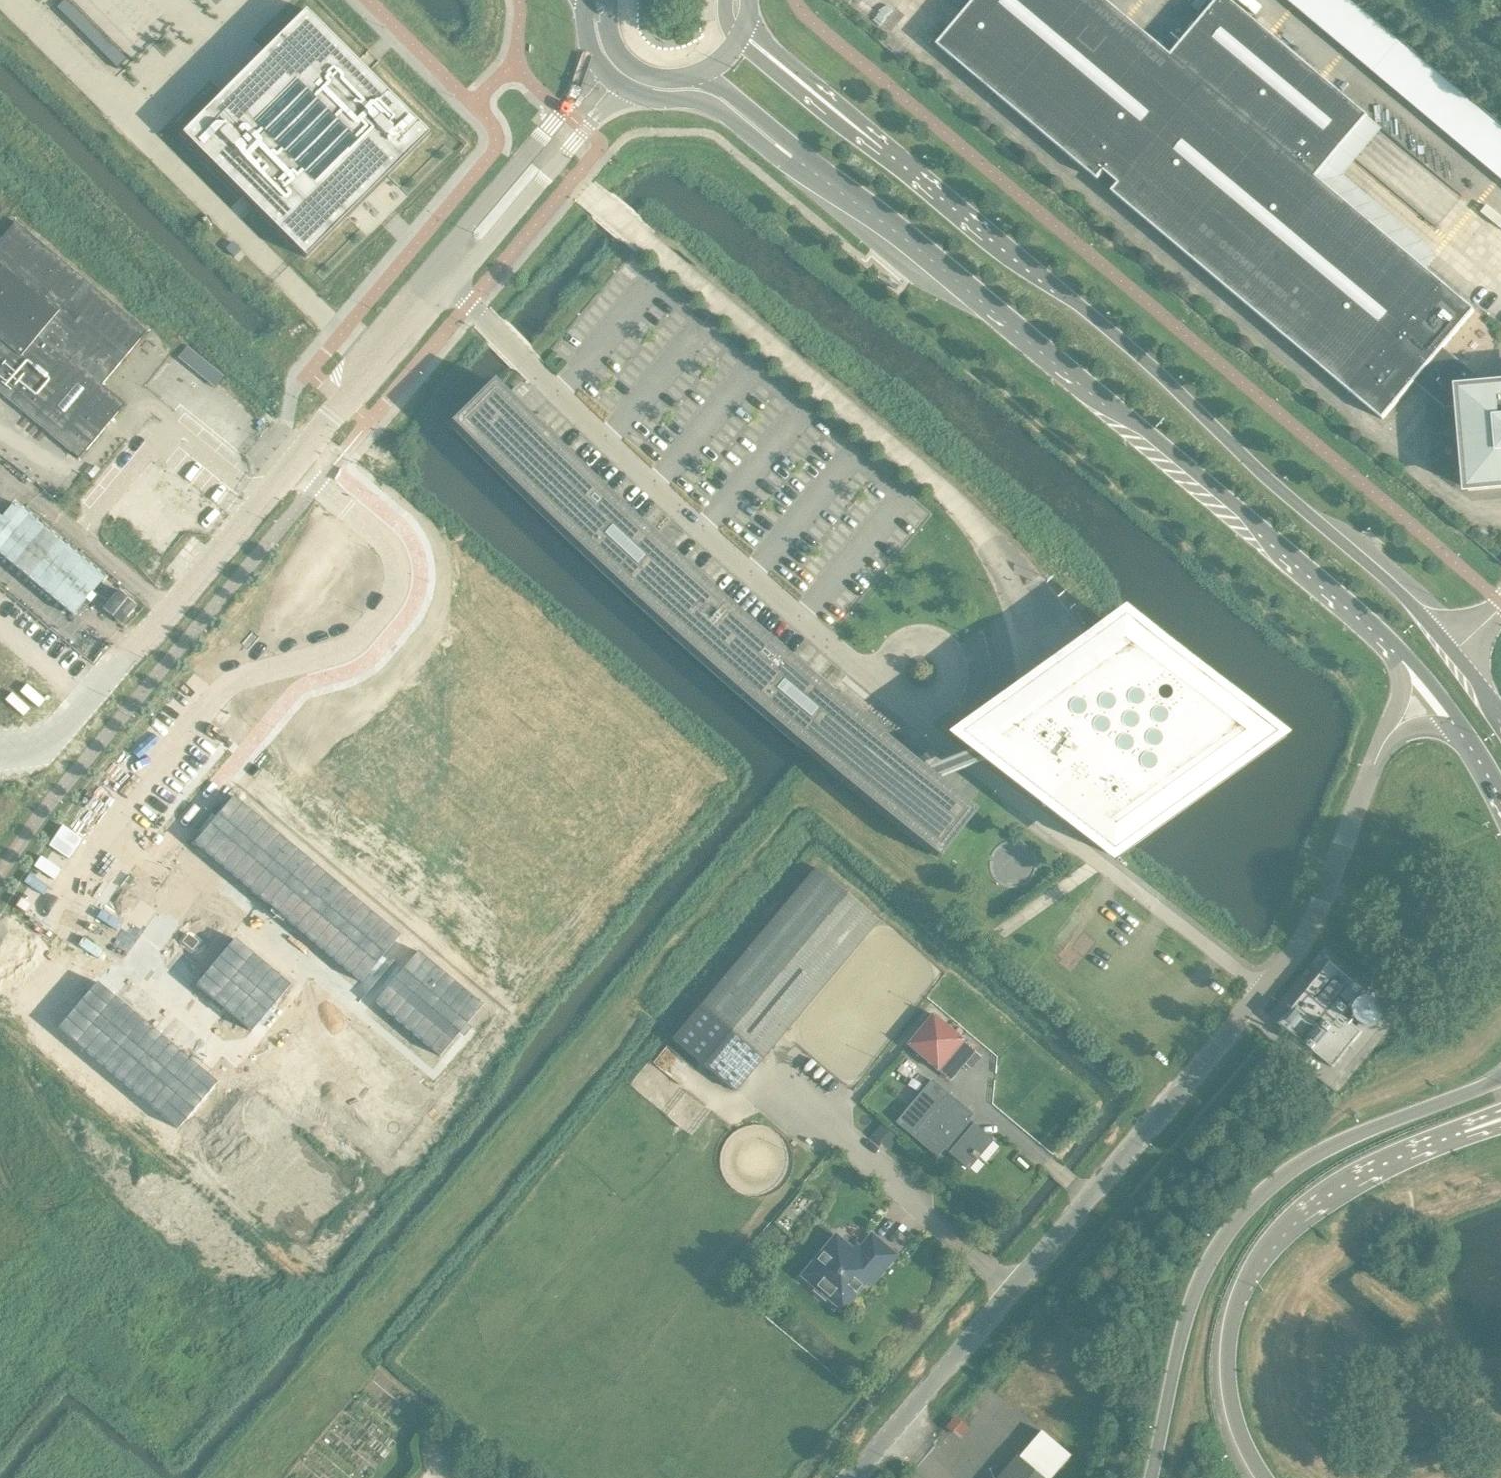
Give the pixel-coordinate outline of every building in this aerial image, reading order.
[(56,8),(117,69),(127,58),(68,0),(63,0),(56,8)] [(1414,382),(1443,347),(1475,310),(1317,177),(1368,116),(1230,0),(1218,0),(1172,55),(1106,0),(976,0),(938,45),(1098,180),(1105,172),(1119,184),(1112,192),(1383,419),(1414,382)] [(1350,0),(1296,0),(1398,85),(1395,89),(1455,139),(1458,135),(1500,172),(1500,125),(1350,0)] [(223,92),(181,134),(243,196),(253,206),(305,258),(347,216),(388,176),(430,134),(368,72),(357,61),(305,9),(264,51),(223,92)] [(1374,141),(1403,166),(1413,155),(1383,130),(1374,141)] [(0,237),(0,390),(84,455),(125,402),(104,385),(150,325),(13,221),(0,237)] [(186,346),(178,358),(219,383),(227,370),(186,346)] [(1414,382),(1445,408),(1462,407),(1469,489),(1500,486),(1500,388),(1493,388),(1443,347),(1414,382)] [(793,741),(808,754),(840,781),(873,808),(902,831),(941,862),(979,813),(944,786),(930,775),(910,758),(893,745),(859,716),(826,689),(785,654),(759,630),(734,609),(701,579),(671,552),(643,526),(617,501),(577,463),(543,430),(522,409),(512,399),(495,382),(451,426),(478,453),(503,478),(535,508),(560,532),(583,555),(603,573),(629,597),(655,620),(677,641),(697,659),(723,681),(751,706),(771,723),(793,741)] [(133,490),(116,514),(167,550),(184,526),(133,490)] [(1110,855),(1274,736),(1120,617),(1076,649),(956,736),(981,755),(997,767),(1110,855)] [(930,775),(944,786),(997,767),(981,755),(930,775)] [(233,796),(194,843),(360,982),(399,936),(233,796)] [(734,1091),(760,1060),(877,921),(815,868),(698,1008),(699,1008),(672,1040),(734,1091)] [(232,939),(193,985),(247,1031),(286,986),(232,939)] [(414,954),(371,1004),(434,1058),(477,1008),(414,954)] [(1331,963),(1281,1024),(1333,1067),(1362,1031),(1343,1016),(1364,990),(1331,963)] [(94,981),(55,1027),(174,1128),(213,1082),(94,981)] [(932,1014),(907,1044),(937,1070),(952,1053),(964,1064),(975,1051),(963,1040),(932,1014)] [(971,1116),(946,1095),(931,1082),(897,1124),(937,1157),(946,1146),(952,1151),(950,1154),(968,1169),(979,1156),(976,1153),(988,1139),(974,1127),(971,1130),(964,1124),(971,1116)] [(243,1097),(201,1148),(303,1234),(345,1183),(243,1097)] [(882,1124),(874,1133),(889,1146),(897,1137),(882,1124)] [(865,1282),(869,1286),(895,1255),(871,1235),(859,1249),(854,1245),(851,1250),(835,1237),(802,1277),(816,1289),(813,1292),(825,1302),(827,1298),(842,1310),(865,1282)] [(1018,1454),(998,1477),(1047,1477),(1018,1454)]
